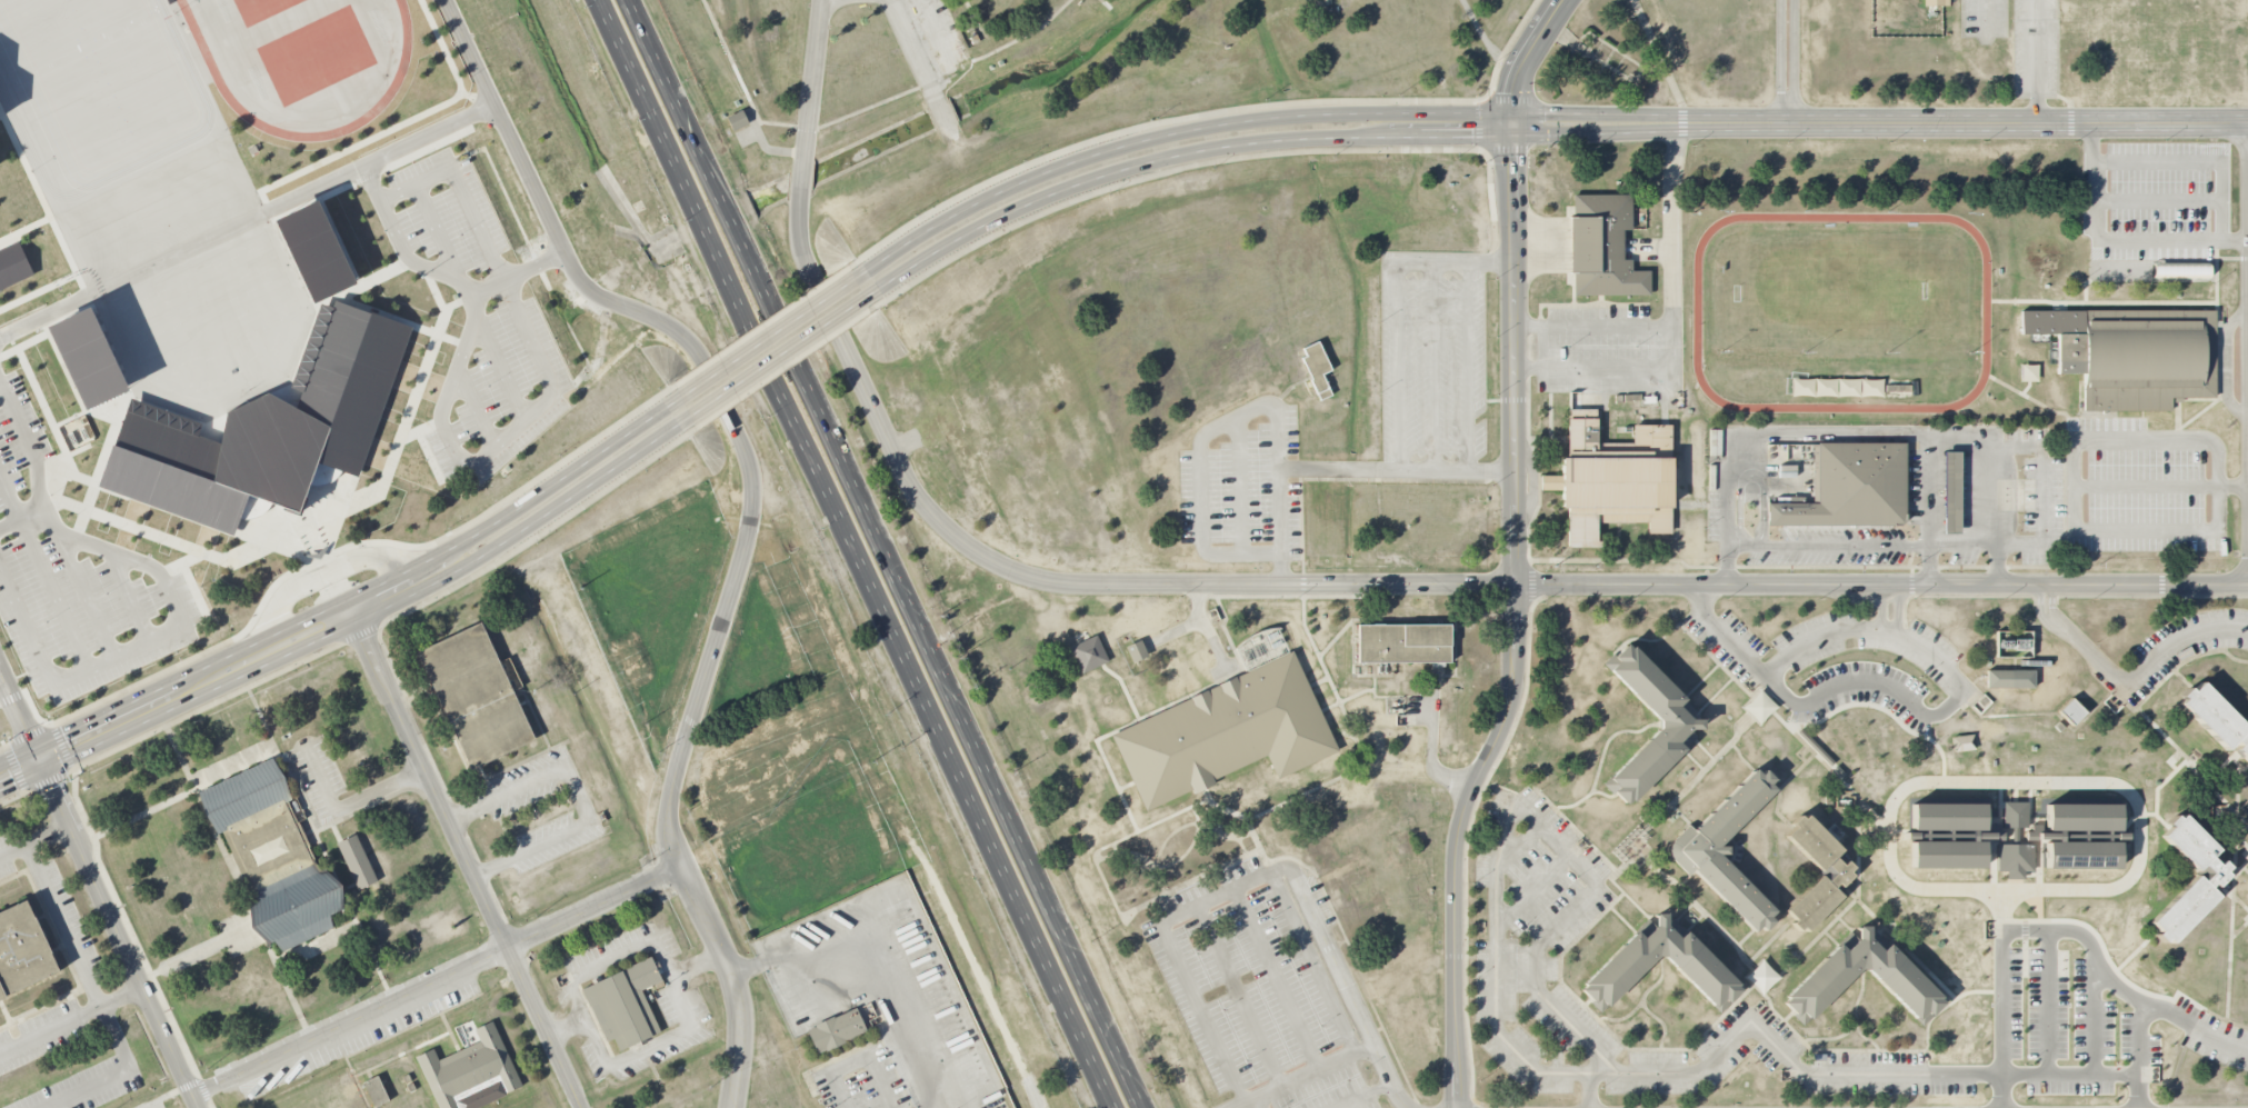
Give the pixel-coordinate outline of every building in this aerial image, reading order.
[(732,131),(748,124),(742,111),(726,117),(732,131)] [(1573,193),(1631,193),(1631,230),(1622,230),(1622,259),(1631,259),(1632,270),(1650,270),(1650,293),(1573,295),(1573,272),(1571,273),(1570,216),(1573,216),(1573,193)] [(314,303),(276,220),(317,200),(356,285),(314,303)] [(34,276),(0,292),(0,250),(19,241),(34,276)] [(296,408),(334,301),(411,328),(357,478),(317,462),(298,513),(249,495),(233,536),(99,486),(128,410),(220,445),(227,412),(268,392),(296,408)] [(87,408),(48,326),(90,307),(128,389),(87,408)] [(2022,308),(2022,333),(2061,335),(2061,373),(2084,373),(2086,410),(2175,411),(2176,400),(2182,401),(2182,397),(2216,397),(2215,309),(2022,308)] [(1301,357),(1307,355),(1303,347),(1318,340),(1331,368),(1322,372),(1331,393),(1320,398),(1301,357)] [(2038,365),(2021,365),(2021,381),(2037,381),(2038,365)] [(1882,396),(1882,380),(1837,380),(1837,379),(1815,380),(1816,396),(1837,396),(1837,397),(1882,396)] [(1541,475),(1560,475),(1560,457),(1567,456),(1568,409),(1596,409),(1597,442),(1632,442),(1632,426),(1670,425),(1671,532),(1648,532),(1648,522),(1597,522),(1597,547),(1567,546),(1568,508),(1562,508),(1561,490),(1541,490),(1541,475)] [(1818,442),(1818,502),(1767,502),(1767,525),(1894,526),(1900,523),(1905,520),(1904,441),(1818,442)] [(1944,450),(1960,450),(1959,532),(1944,532),(1944,450)] [(419,651),(472,769),(534,740),(480,622),(419,651)] [(1359,622),(1450,622),(1450,661),(1359,661),(1359,622)] [(1070,646),(1097,633),(1109,661),(1082,672),(1070,646)] [(1126,646),(1141,639),(1148,655),(1133,662),(1126,646)] [(1697,736),(1692,739),(1682,750),(1632,800),(1630,798),(1626,802),(1617,792),(1615,791),(1612,792),(1603,783),(1660,726),(1660,723),(1660,719),(1603,663),(1612,653),(1613,655),(1616,653),(1627,642),(1631,646),(1632,645),(1685,697),(1683,698),(1696,711),(1690,717),(1691,718),(1697,718),(1702,718),(1702,728),(1691,727),(1690,729),(1697,736)] [(1111,735),(1147,811),(1192,789),(1193,792),(1216,782),(1213,779),(1267,755),(1277,778),(1338,749),(1292,650),(1111,735)] [(1987,669),(1987,687),(2035,687),(2034,670),(1987,669)] [(2192,690),(2189,687),(2182,693),(2186,697),(2181,700),(2227,748),(2236,739),(2240,743),(2237,747),(2247,759),(2247,727),(2201,680),(2192,690)] [(2071,697),(2058,709),(2074,725),(2086,711),(2071,697)] [(1951,736),(1954,752),(1975,748),(1972,733),(1951,736)] [(198,792),(218,835),(222,832),(254,901),(250,904),(261,926),(269,942),(274,939),(280,952),(332,928),(327,916),(340,910),(289,800),(292,799),(272,757),(198,792)] [(1756,767),(1761,773),(1766,769),(1775,777),(1770,781),(1777,788),(1775,790),(1728,836),(1719,845),(1728,845),(1728,852),(1719,852),(1729,862),(1776,909),(1770,916),(1775,920),(1766,929),(1761,925),(1756,930),(1755,928),(1695,869),(1689,875),(1675,859),(1671,855),(1670,850),(1671,846),(1672,842),(1675,840),(1689,825),(1694,829),(1754,770),(1756,767)] [(1912,801),(1912,829),(1984,829),(1984,802),(1912,801)] [(2004,801),(2004,827),(2027,827),(2027,801),(2004,801)] [(2047,802),(2047,829),(2119,829),(2119,802),(2047,802)] [(1794,821),(1801,813),(1805,817),(1808,813),(1844,848),(1839,854),(1852,867),(1849,871),(1852,875),(1848,880),(1849,882),(1845,887),(1844,888),(1838,882),(1835,886),(1842,895),(1808,929),(1804,926),(1800,929),(1794,921),(1796,918),(1794,916),(1787,909),(1822,875),(1820,872),(1822,870),(1786,836),(1792,829),(1797,825),(1794,821)] [(2168,822),(2176,813),(2179,818),(2184,813),(2218,848),(2214,852),(2229,867),(2227,869),(2230,872),(2224,880),(2226,881),(2220,888),(2215,882),(2210,887),(2219,895),(2174,942),(2169,938),(2166,941),(2158,934),(2161,930),(2159,928),(2151,921),(2196,876),(2194,874),(2197,869),(2162,835),(2169,828),(2171,826),(2168,822)] [(377,882),(356,834),(337,843),(358,890),(377,882)] [(1911,839),(1912,866),(1984,867),(1984,839),(1911,839)] [(2047,840),(2047,867),(2118,867),(2119,841),(2047,840)] [(1997,844),(2032,844),(2032,870),(2025,870),(2025,878),(2007,878),(2006,870),(1997,870),(1997,844)] [(59,971),(28,901),(0,914),(0,998),(59,971)] [(1581,988),(1586,984),(1585,982),(1635,931),(1648,918),(1655,926),(1657,924),(1657,918),(1657,911),(1667,911),(1667,924),(1668,925),(1673,919),(1675,920),(1686,931),(1738,984),(1737,985),(1741,989),(1729,1001),(1730,1002),(1720,1012),(1665,956),(1660,956),(1658,956),(1600,1012),(1590,1002),(1592,1000),(1590,998),(1581,988)] [(1782,1001),(1794,1012),(1792,1015),(1802,1025),(1859,968),(1862,968),(1866,967),(1922,1025),(1932,1016),(1930,1014),(1942,1001),(1938,997),(1940,995),(1878,934),(1875,930),(1869,937),(1868,936),(1868,924),(1858,925),(1858,930),(1858,936),(1857,937),(1850,931),(1837,945),(1782,1001)] [(581,989),(650,957),(661,980),(641,990),(660,1031),(619,1051),(613,1038),(606,1041),(581,989)] [(807,1030),(856,1008),(866,1030),(817,1054),(807,1030)] [(440,1107),(476,1107),(524,1085),(493,1019),(473,1029),(479,1041),(439,1060),(434,1050),(417,1058),(440,1107)] [(374,1107),(389,1100),(377,1075),(362,1082),(374,1107)]
